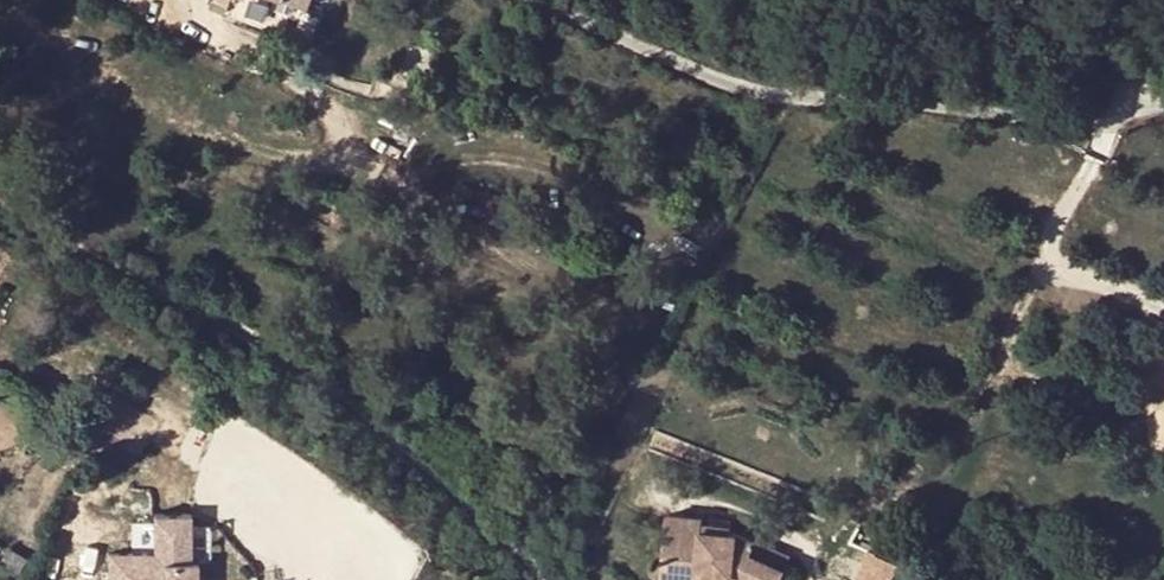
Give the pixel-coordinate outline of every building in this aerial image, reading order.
[(308,8),(311,0),(286,0),(308,8)] [(667,512),(661,578),(680,579),(697,579),(697,570),(731,573),(749,579),(780,579),(786,566),(751,551),(756,539),(737,532),(730,532),(730,524),(703,521),(703,516),(667,512)] [(157,518),(157,555),(111,557),(111,579),(201,579),(200,564),(214,563),(214,527),(194,527),(193,517),(157,518)] [(833,573),(846,579),(847,579),(891,579),(899,560),(892,557),(899,541),(859,522),(833,573)] [(28,555),(11,546),(2,560),(20,571),(28,555)] [(697,570),(697,579),(749,579),(731,573),(697,570)]
